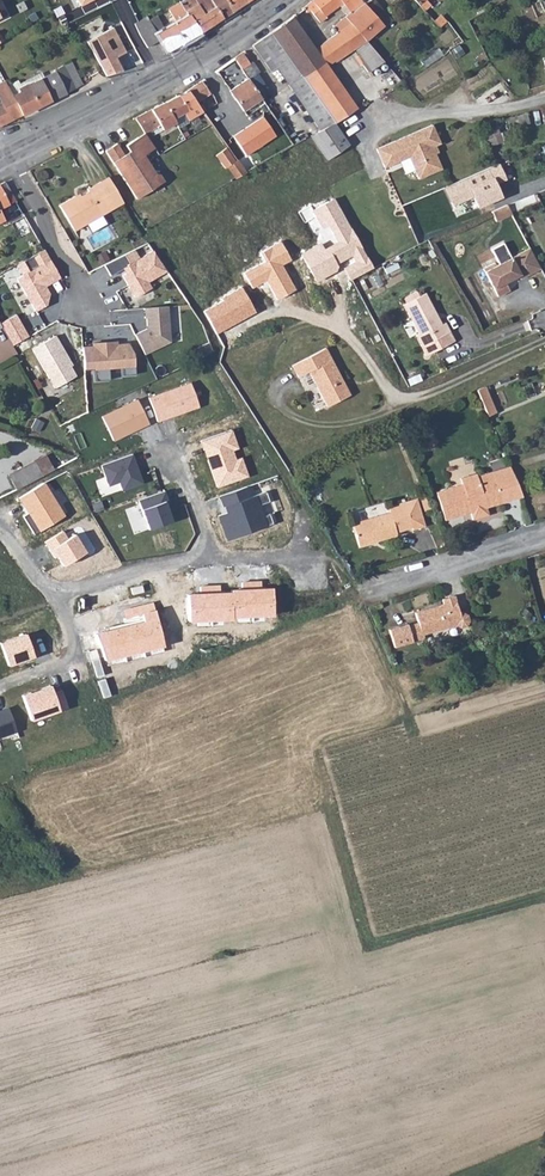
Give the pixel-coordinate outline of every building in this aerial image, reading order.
[(223,17),(212,0),(183,0),(180,2),(185,10),(189,17),(198,33),(223,17)] [(227,15),(219,0),(212,0),(223,17),(227,15)] [(231,12),(224,0),(219,0),(227,15),(231,12)] [(246,2),(245,0),(224,0),(231,12),(246,2)] [(313,2),(325,17),(340,7),(343,4),(339,0),(316,0),(313,2)] [(360,24),(362,23),(356,17),(359,14),(364,18),(371,13),(364,4),(360,0),(339,0),(343,4),(351,16),(355,21),(351,23),(355,28),(360,24)] [(382,25),(384,27),(392,21),(374,0),(368,0),(364,4),(371,13),(382,25)] [(423,8),(428,4),(424,0),(419,4),(423,8)] [(313,2),(304,8),(307,12),(311,10),(322,22),(327,19),(325,17),(313,2)] [(348,18),(351,16),(343,4),(340,7),(348,18)] [(174,25),(189,17),(185,10),(170,18),(174,25)] [(157,33),(164,29),(156,15),(149,19),(157,33)] [(166,51),(198,33),(189,17),(174,25),(164,29),(157,33),(149,19),(147,16),(133,23),(144,47),(160,39),(166,51)] [(277,69),(320,129),(323,128),(334,121),(301,77),(323,61),(315,49),(293,16),(252,45),(272,72),(277,69)] [(334,28),(337,33),(351,23),(355,21),(351,16),(348,18),(334,28)] [(334,61),(350,50),(360,43),(364,48),(369,44),(364,39),(355,28),(351,23),(337,33),(322,44),(334,61)] [(364,39),(369,36),(360,24),(355,28),(364,39)] [(115,28),(89,41),(107,79),(125,70),(117,56),(126,51),(115,28)] [(364,39),(369,44),(373,41),(369,36),(364,39)] [(369,75),(384,63),(369,44),(364,48),(360,43),(350,50),(362,64),(360,66),(369,75)] [(315,49),(323,61),(327,66),(334,61),(322,44),(315,49)] [(250,64),(242,52),(234,57),(243,69),(250,64)] [(62,65),(75,88),(82,84),(71,61),(62,65)] [(301,77),(334,121),(358,108),(352,100),(327,66),(323,61),(301,77)] [(252,62),(250,64),(243,69),(248,77),(250,79),(259,73),(252,62)] [(12,95),(22,114),(75,88),(62,65),(54,70),(54,72),(29,85),(28,83),(18,88),(20,91),(12,95)] [(261,97),(250,79),(248,77),(230,90),(243,109),(256,101),(261,97)] [(12,95),(4,80),(0,82),(0,101),(12,95)] [(209,93),(201,81),(188,90),(196,102),(209,93)] [(196,102),(188,90),(135,118),(144,133),(146,135),(153,131),(152,130),(161,125),(175,118),(183,113),(188,120),(203,112),(196,102)] [(22,114),(12,95),(0,101),(0,125),(22,114)] [(256,101),(259,106),(265,102),(261,97),(256,101)] [(263,111),(268,107),(265,102),(259,106),(263,111)] [(510,123),(528,121),(527,113),(509,115),(510,123)] [(175,118),(161,125),(163,129),(177,122),(175,118)] [(325,157),(349,143),(334,121),(323,128),(320,129),(310,135),(325,157)] [(498,122),(485,125),(488,140),(501,137),(498,122)] [(383,168),(398,161),(396,154),(405,150),(408,157),(417,179),(440,169),(434,155),(431,148),(435,146),(439,144),(431,125),(375,149),(383,168)] [(144,133),(137,137),(146,150),(144,154),(154,147),(146,135),(144,133)] [(117,143),(106,150),(137,198),(164,181),(159,173),(156,173),(144,154),(146,150),(137,137),(125,145),(129,151),(124,155),(117,143)] [(216,145),(229,165),(237,160),(223,140),(216,145)] [(396,154),(398,161),(408,157),(405,150),(396,154)] [(227,166),(235,178),(245,172),(237,160),(229,165),(227,166)] [(498,164),(444,187),(452,206),(472,198),(477,209),(502,198),(496,185),(505,181),(498,164)] [(122,202),(105,176),(98,180),(113,206),(122,202)] [(74,229),(113,206),(98,180),(87,187),(88,189),(76,196),(74,194),(59,203),(74,229)] [(0,185),(0,208),(10,203),(0,185)] [(341,237),(356,229),(337,194),(315,206),(325,224),(332,220),(341,237)] [(507,208),(492,215),(496,224),(511,217),(507,208)] [(327,245),(337,262),(356,251),(366,246),(356,229),(341,237),(327,245)] [(324,239),(305,249),(321,278),(340,267),(337,262),(327,245),(324,239)] [(278,298),(298,287),(284,261),(292,257),(282,240),(262,251),(267,261),(245,273),(252,285),(266,277),(278,298)] [(376,264),(366,246),(356,251),(359,257),(366,269),(376,264)] [(23,259),(16,263),(22,275),(17,278),(35,310),(46,304),(49,292),(46,286),(61,277),(44,247),(32,254),(38,266),(29,270),(23,259)] [(135,248),(106,263),(112,275),(126,267),(128,271),(123,274),(134,296),(149,288),(146,282),(165,272),(153,249),(139,256),(135,248)] [(520,279),(538,270),(527,249),(494,266),(493,264),(482,270),(496,297),(508,291),(504,285),(519,277),(520,279)] [(353,276),(366,269),(359,257),(346,264),(353,276)] [(223,300),(204,310),(216,332),(254,311),(240,287),(221,297),(223,300)] [(425,357),(436,352),(431,342),(450,333),(445,324),(442,325),(426,294),(403,306),(418,335),(415,336),(425,357)] [(146,328),(134,334),(144,353),(170,341),(167,305),(143,307),(144,318),(146,318),(146,328)] [(431,342),(436,352),(454,343),(450,333),(431,342)] [(55,336),(32,349),(54,387),(75,375),(59,347),(61,346),(55,336)] [(91,345),(81,346),(83,370),(93,369),(94,381),(111,380),(110,369),(121,368),(122,375),(134,374),(133,352),(129,343),(116,344),(116,340),(91,342),(91,345)] [(348,394),(325,348),(291,365),(298,377),(308,371),(326,406),(348,394)] [(191,381),(149,395),(158,419),(199,405),(191,381)] [(494,404),(486,387),(477,391),(484,409),(494,404)] [(137,399),(102,415),(113,439),(148,422),(137,399)] [(498,414),(494,404),(484,409),(488,418),(498,414)] [(203,439),(219,485),(250,474),(234,428),(203,439)] [(437,442),(425,430),(418,437),(430,449),(437,442)] [(133,452),(103,463),(111,483),(121,479),(124,487),(143,479),(133,452)] [(15,473),(20,487),(47,472),(42,462),(41,460),(15,473)] [(42,462),(47,472),(50,471),(45,460),(42,462)] [(502,504),(522,497),(508,467),(492,473),(502,504)] [(475,475),(459,480),(461,487),(436,496),(445,522),(464,516),(463,513),(464,512),(464,511),(469,509),(471,513),(473,520),(487,515),(485,509),(502,504),(492,473),(476,478),(475,475)] [(46,481),(22,497),(43,530),(67,514),(46,481)] [(227,505),(253,495),(250,485),(221,495),(225,505),(227,505)] [(227,505),(230,511),(221,514),(229,538),(271,523),(263,499),(260,500),(257,494),(253,495),(227,505)] [(429,510),(423,496),(417,499),(422,512),(429,510)] [(169,497),(147,505),(154,525),(176,517),(169,497)] [(406,513),(419,509),(416,499),(388,508),(390,513),(350,526),(357,549),(395,537),(394,533),(411,528),(406,513)] [(419,509),(406,513),(411,528),(412,530),(424,526),(419,509)] [(80,529),(57,544),(68,561),(91,546),(80,529)] [(229,590),(230,613),(272,611),(271,585),(229,587),(229,590)] [(229,590),(187,593),(188,619),(230,617),(230,613),(229,590)] [(458,613),(452,595),(440,599),(442,604),(414,612),(416,623),(420,635),(454,624),(458,628),(465,626),(468,621),(466,615),(462,612),(458,613)] [(128,622),(144,618),(142,611),(140,603),(124,607),(128,622)] [(128,622),(98,630),(105,657),(162,642),(153,608),(142,611),(144,618),(128,622)] [(416,623),(406,625),(406,624),(387,629),(392,647),(421,639),(420,635),(416,623)] [(26,632),(1,641),(8,664),(34,655),(26,632)] [(50,684),(23,693),(32,718),(64,707),(58,690),(53,692),(50,684)] [(0,710),(0,736),(18,730),(10,707),(0,710)]
